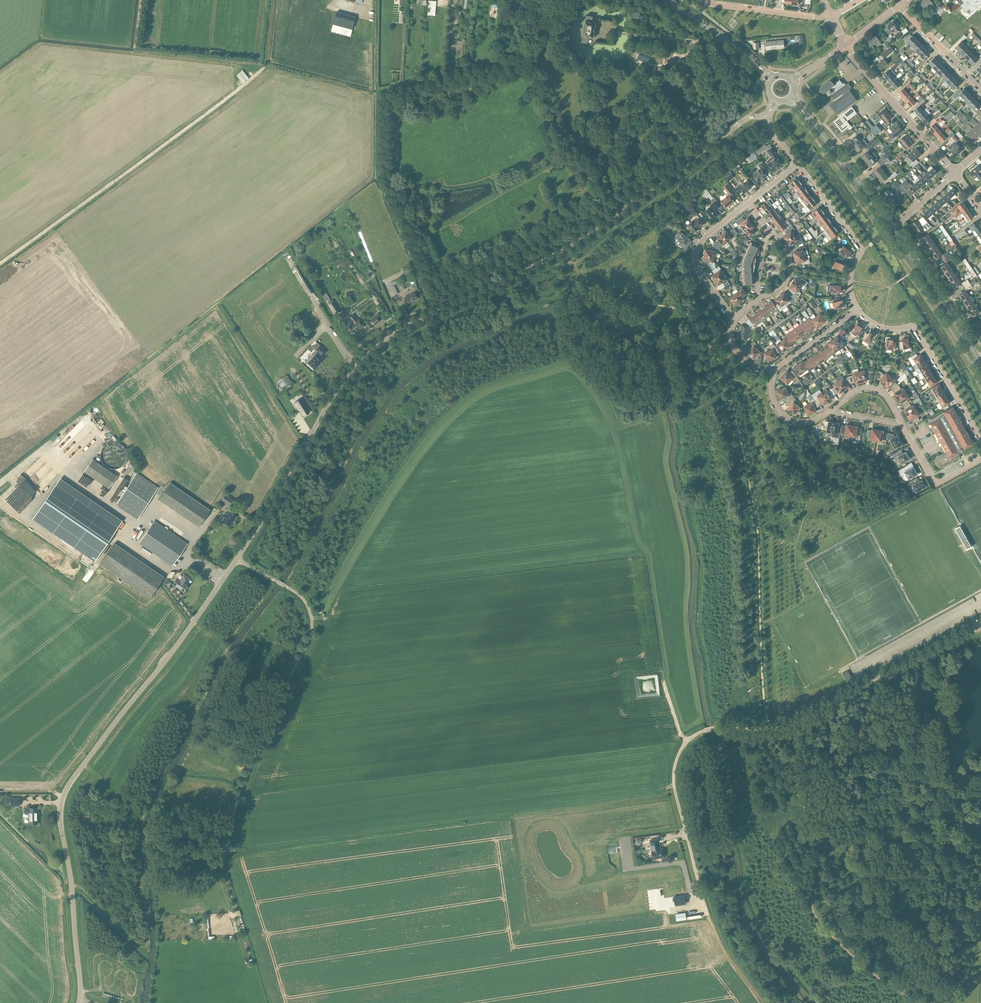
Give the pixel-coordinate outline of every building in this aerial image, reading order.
[(435,16),(436,1),(428,0),(427,15),(435,16)] [(944,7),(947,11),(949,14),(958,8),(960,6),(966,12),(966,11),(969,9),(972,12),(980,3),(980,1),(980,0),(954,0),(956,3),(954,4),(952,6),(949,3),(944,7)] [(337,11),(331,32),(351,37),(356,17),(337,11)] [(593,16),(588,15),(586,15),(581,42),(588,43),(589,37),(593,38),(594,32),(595,32),(595,29),(596,22),(592,22),(593,16)] [(355,22),(354,24),(355,27),(356,29),(358,31),(360,32),(363,32),(365,32),(367,31),(369,29),(370,27),(371,24),(370,22),(369,20),(367,18),(365,17),(363,16),(360,17),(358,18),(356,20),(355,22)] [(896,32),(899,30),(896,27),(897,26),(893,22),(887,26),(889,28),(886,30),(889,35),(892,32),(891,31),(894,29),(896,32)] [(872,45),(877,41),(880,45),(882,43),(879,39),(879,40),(875,35),(871,38),(871,37),(871,38),(868,40),(872,45)] [(907,41),(906,42),(907,43),(908,42),(911,45),(917,40),(912,35),(907,41)] [(783,40),(766,42),(767,49),(779,48),(784,48),(783,40)] [(921,44),(917,40),(911,45),(915,50),(921,44)] [(961,42),(959,44),(955,47),(959,52),(965,46),(961,42)] [(915,53),(917,51),(920,54),(925,49),(921,44),(915,50),(913,52),(915,53)] [(965,46),(959,52),(964,56),(969,51),(965,46)] [(891,47),(881,55),(884,58),(893,50),(891,47)] [(930,53),(925,49),(920,54),(924,59),(930,53)] [(969,51),(964,56),(968,61),(974,55),(969,51)] [(974,55),(968,61),(972,65),(978,60),(974,55)] [(903,60),(901,57),(894,63),(896,66),(903,60)] [(934,57),(930,61),(928,63),(933,67),(938,62),(934,57)] [(880,62),(876,65),(880,70),(884,67),(887,64),(886,62),(887,60),(886,59),(885,58),(882,60),(880,62)] [(671,66),(675,71),(684,65),(680,59),(671,66)] [(943,66),(938,62),(933,67),(937,72),(943,66)] [(895,73),(893,71),(896,68),(894,66),(883,75),(887,80),(895,73)] [(943,66),(937,72),(941,76),(947,71),(943,66)] [(242,71),(237,75),(238,77),(240,79),(243,83),(249,78),(246,75),(243,72),(242,70),(241,70),(242,71)] [(887,80),(891,84),(896,80),(894,78),(900,72),(898,70),(895,73),(887,80)] [(951,75),(947,71),(941,76),(946,81),(951,75)] [(895,89),(899,86),(900,85),(898,82),(904,77),(902,75),(896,80),(891,84),(895,89)] [(946,81),(950,85),(956,79),(951,75),(946,81)] [(960,84),(956,79),(950,85),(954,90),(960,84)] [(831,80),(819,88),(820,89),(823,93),(826,91),(826,92),(828,96),(830,94),(831,95),(830,95),(834,99),(835,101),(830,105),(836,113),(837,115),(857,100),(850,90),(849,89),(851,88),(851,87),(848,83),(845,85),(844,86),(843,84),(840,80),(839,80),(840,80),(837,83),(834,85),(831,80)] [(929,92),(930,94),(932,92),(926,85),(922,88),(925,91),(926,90),(929,92)] [(903,97),(907,102),(912,98),(911,98),(909,95),(916,90),(914,88),(907,93),(908,93),(903,97)] [(964,88),(961,92),(959,94),(963,98),(969,93),(964,88)] [(899,93),(903,97),(908,93),(907,93),(904,89),(899,93)] [(911,107),(915,103),(916,103),(913,100),(920,94),(918,92),(911,98),(912,98),(907,102),(911,107)] [(973,97),(969,93),(963,98),(967,103),(973,97)] [(977,102),(973,97),(967,103),(972,107),(977,102)] [(914,110),(918,115),(923,111),(921,109),(927,103),(925,101),(914,110)] [(978,110),(980,107),(980,106),(977,102),(972,107),(976,112),(978,110)] [(839,119),(837,121),(838,123),(836,125),(842,132),(848,127),(842,120),(854,110),(852,107),(849,108),(841,115),(842,115),(838,118),(839,119)] [(879,122),(874,126),(870,130),(875,136),(879,132),(890,123),(888,121),(892,117),(885,109),(878,114),(884,122),(881,125),(879,122)] [(927,116),(922,120),(926,124),(931,120),(929,117),(935,112),(933,110),(927,115),(927,116)] [(927,116),(927,115),(923,111),(918,115),(922,120),(927,116)] [(962,117),(960,119),(965,125),(969,122),(966,118),(964,120),(962,117)] [(941,118),(933,125),(929,128),(934,133),(938,129),(939,129),(941,127),(939,124),(943,121),(941,118)] [(897,138),(901,134),(904,131),(901,127),(900,128),(899,127),(900,126),(896,122),(889,128),(893,132),(888,136),(892,140),(896,136),(897,138)] [(978,124),(972,129),(979,136),(980,134),(980,127),(978,124)] [(938,129),(934,133),(938,137),(942,133),(939,129),(938,129)] [(973,141),(979,136),(972,129),(967,133),(973,141)] [(942,133),(938,137),(942,142),(946,138),(942,133)] [(948,148),(955,156),(960,152),(962,150),(959,147),(960,146),(960,145),(956,141),(960,138),(956,133),(952,136),(948,140),(952,144),(948,148)] [(905,135),(902,139),(899,141),(906,150),(913,144),(905,135)] [(849,141),(853,146),(860,141),(856,136),(849,141)] [(860,141),(853,146),(858,151),(864,147),(866,149),(867,148),(873,143),(871,141),(868,144),(864,138),(860,141)] [(880,142),(878,140),(873,143),(867,148),(869,151),(880,142)] [(765,144),(755,151),(757,154),(767,146),(765,144)] [(767,151),(771,156),(773,158),(772,158),(767,162),(768,164),(773,171),(774,170),(775,170),(776,169),(777,168),(782,164),(777,157),(774,153),(776,152),(772,147),(767,151)] [(916,148),(912,151),(907,155),(913,162),(910,164),(913,167),(919,162),(916,159),(922,154),(916,148)] [(874,155),(872,153),(870,154),(868,151),(861,157),(865,162),(874,155)] [(897,161),(900,158),(905,154),(903,151),(897,157),(896,156),(894,158),(897,161)] [(753,152),(747,157),(750,161),(756,157),(755,156),(753,152)] [(876,162),(874,159),(877,157),(875,154),(874,155),(865,162),(869,167),(876,162)] [(890,155),(885,159),(879,164),(881,166),(887,162),(888,163),(894,159),(893,158),(890,155)] [(758,181),(758,182),(763,178),(764,178),(767,176),(764,172),(766,170),(761,164),(759,166),(761,169),(753,175),(755,178),(755,179),(757,181),(758,181)] [(928,180),(933,176),(929,171),(926,174),(924,171),(923,171),(918,165),(916,166),(924,176),(924,175),(928,180)] [(970,173),(972,175),(971,176),(972,176),(974,178),(976,177),(979,179),(979,180),(980,179),(980,173),(980,172),(980,170),(978,166),(970,173)] [(873,172),(877,177),(884,172),(880,167),(873,172)] [(929,171),(933,176),(937,172),(933,167),(929,171)] [(924,176),(922,178),(919,175),(916,172),(913,169),(911,171),(919,180),(920,179),(924,184),(928,180),(924,175),(924,176)] [(729,170),(723,175),(728,181),(731,179),(728,176),(731,174),(732,173),(729,170)] [(884,172),(877,177),(881,183),(888,177),(884,172)] [(919,188),(924,184),(920,179),(919,180),(917,182),(911,175),(911,176),(908,173),(907,174),(915,184),(915,183),(919,188)] [(793,188),(800,182),(798,180),(796,178),(789,184),(793,188)] [(747,190),(752,186),(747,179),(747,180),(746,179),(744,181),(744,182),(744,183),(739,187),(739,186),(735,189),(739,194),(742,191),(744,193),(747,191),(747,190)] [(907,179),(905,181),(915,192),(919,188),(915,183),(915,184),(912,186),(907,179)] [(898,187),(899,189),(902,192),(904,190),(910,196),(915,192),(905,181),(902,183),(898,187)] [(793,188),(790,190),(794,194),(796,193),(796,192),(803,187),(801,185),(802,184),(800,182),(793,188)] [(898,190),(899,189),(898,187),(895,184),(890,188),(895,195),(892,197),(896,202),(898,206),(904,202),(900,196),(902,195),(898,190)] [(721,201),(726,208),(734,201),(731,197),(734,194),(727,185),(724,188),(728,193),(726,195),(727,197),(721,201)] [(796,192),(796,193),(799,196),(807,191),(805,188),(805,189),(803,187),(796,192)] [(706,189),(704,191),(705,192),(708,197),(711,200),(714,198),(706,189)] [(950,198),(951,197),(955,194),(951,189),(946,193),(950,198)] [(807,191),(799,196),(803,201),(810,195),(808,193),(809,193),(807,191)] [(946,193),(942,197),(946,202),(951,208),(953,206),(948,200),(950,198),(946,193)] [(806,205),(813,199),(812,197),(811,197),(810,195),(803,201),(806,205)] [(764,210),(772,204),(774,202),(770,197),(767,199),(768,200),(761,205),(763,208),(764,210)] [(941,206),(946,202),(942,197),(937,201),(941,206)] [(813,199),(806,205),(804,206),(808,212),(810,210),(810,209),(816,204),(817,204),(815,202),(815,201),(813,199)] [(933,205),(937,210),(941,206),(937,201),(933,205)] [(706,211),(712,219),(718,214),(716,212),(716,210),(719,207),(715,202),(711,205),(711,206),(706,211)] [(952,213),(959,208),(961,211),(966,207),(963,202),(951,211),(952,213)] [(766,212),(768,214),(775,209),(772,204),(764,210),(766,212)] [(933,205),(928,209),(932,214),(937,210),(933,205)] [(695,216),(700,212),(695,206),(690,209),(695,216)] [(769,217),(771,219),(778,213),(779,213),(781,211),(778,207),(775,209),(768,214),(770,216),(769,217)] [(813,218),(815,217),(823,211),(821,209),(819,207),(810,214),(813,218)] [(970,212),(966,207),(961,211),(954,216),(956,218),(963,213),(965,216),(970,212)] [(934,216),(932,214),(928,209),(924,213),(933,224),(935,223),(931,218),(934,216)] [(825,214),(823,211),(815,217),(818,221),(826,216),(824,214),(825,214)] [(973,217),(970,212),(965,216),(968,221),(973,217)] [(775,223),(782,217),(779,213),(778,213),(771,219),(773,221),(775,223)] [(827,218),(826,216),(818,221),(822,226),(829,220),(828,218),(827,218)] [(704,223),(700,217),(694,222),(693,221),(687,226),(687,228),(689,230),(690,229),(693,234),(700,229),(699,228),(704,223)] [(776,225),(778,227),(785,221),(782,217),(775,223),(776,225)] [(736,222),(738,225),(740,224),(743,228),(751,223),(750,222),(751,222),(751,221),(751,220),(750,220),(750,219),(749,219),(749,218),(748,218),(748,219),(747,218),(745,220),(744,219),(743,218),(742,218),(741,218),(736,222)] [(785,222),(785,221),(778,227),(779,229),(780,229),(782,231),(786,228),(787,230),(792,226),(787,220),(785,222)] [(822,226),(825,230),(832,225),(831,223),(831,222),(829,220),(822,226)] [(930,231),(931,230),(933,229),(934,227),(932,225),(931,226),(927,222),(925,223),(925,224),(922,226),(917,220),(911,224),(917,233),(923,228),(925,231),(928,229),(930,231)] [(976,221),(971,225),(975,230),(980,226),(976,221)] [(749,237),(751,235),(755,233),(753,230),(752,231),(751,230),(754,227),(754,226),(754,225),(754,224),(753,224),(753,223),(752,223),(751,223),(743,228),(749,237)] [(825,230),(828,234),(836,229),(834,226),(834,227),(832,225),(825,230)] [(792,226),(787,230),(789,232),(783,236),(787,241),(794,235),(793,233),(795,230),(792,226)] [(826,236),(825,236),(829,241),(832,239),(838,234),(839,234),(837,231),(838,231),(836,229),(828,234),(826,236)] [(722,234),(728,242),(736,235),(732,230),(729,232),(730,233),(729,234),(726,231),(725,231),(725,230),(724,231),(723,231),(722,232),(722,233),(722,234)] [(680,232),(677,235),(675,238),(678,240),(681,242),(679,245),(686,249),(690,242),(688,241),(690,238),(683,233),(682,234),(680,232)] [(957,243),(960,240),(958,237),(961,235),(958,232),(952,236),(957,243)] [(718,241),(713,245),(717,250),(728,242),(722,234),(721,234),(720,234),(719,234),(718,235),(718,236),(717,236),(717,237),(718,237),(717,238),(720,241),(718,242),(718,241)] [(928,234),(926,236),(921,238),(925,244),(932,239),(928,234)] [(802,240),(800,236),(796,238),(794,235),(787,241),(790,245),(796,241),(797,244),(802,240)] [(929,249),(935,244),(932,239),(925,244),(929,249)] [(754,260),(760,246),(750,242),(743,259),(742,266),(743,285),(754,284),(752,269),(754,269),(756,261),(754,260)] [(935,244),(929,249),(932,254),(939,250),(935,244)] [(807,250),(806,246),(800,247),(800,250),(794,252),(795,257),(805,255),(804,252),(807,250)] [(841,252),(839,254),(844,258),(846,256),(848,257),(849,256),(850,256),(851,256),(852,256),(854,253),(854,252),(855,251),(853,248),(851,250),(850,250),(850,251),(843,246),(839,251),(841,252)] [(939,250),(932,254),(936,259),(942,255),(939,250)] [(704,261),(708,261),(708,264),(710,267),(715,264),(714,262),(713,262),(714,257),(705,255),(705,256),(704,256),(704,255),(704,256),(703,256),(703,257),(703,258),(703,259),(703,260),(704,260),(704,261)] [(810,263),(809,258),(805,258),(805,255),(795,257),(797,263),(803,261),(804,264),(810,263)] [(844,272),(845,269),(845,268),(845,267),(844,267),(844,266),(844,264),(842,263),(843,261),(838,259),(837,258),(833,257),(832,260),(834,261),(832,267),(840,269),(839,271),(844,272)] [(947,262),(945,264),(941,267),(944,272),(951,268),(947,262)] [(712,276),(712,277),(712,278),(712,279),(713,279),(713,280),(714,280),(715,280),(723,275),(715,264),(710,267),(714,272),(715,273),(712,276)] [(364,271),(368,278),(373,274),(369,268),(364,271)] [(951,268),(944,272),(948,277),(954,273),(951,268)] [(954,273),(948,277),(951,283),(958,278),(954,273)] [(715,281),(715,282),(715,283),(716,283),(716,284),(717,284),(717,285),(718,285),(718,284),(719,285),(722,283),(723,284),(722,285),(724,287),(729,283),(723,275),(715,280),(716,281),(715,281)] [(792,283),(800,288),(802,285),(806,286),(808,282),(803,279),(801,281),(795,278),(792,283)] [(958,278),(951,283),(955,288),(961,283),(958,278)] [(392,287),(391,287),(395,294),(399,292),(396,285),(401,283),(399,279),(390,283),(392,287)] [(977,283),(975,280),(970,284),(970,283),(964,287),(967,291),(972,287),(972,286),(977,283)] [(793,294),(799,297),(801,293),(799,291),(800,288),(792,283),(789,288),(795,291),(793,294)] [(827,291),(831,292),(832,292),(832,295),(838,295),(839,292),(839,290),(841,290),(842,290),(842,289),(843,289),(843,288),(843,287),(843,284),(839,284),(839,285),(827,285),(827,291)] [(734,294),(739,302),(740,302),(740,303),(741,303),(741,302),(742,302),(743,302),(743,301),(744,300),(743,299),(744,299),(742,297),(741,296),(743,294),(744,296),(746,294),(744,290),(745,289),(744,288),(743,287),(741,286),(740,288),(742,289),(738,291),(734,294)] [(966,291),(964,293),(959,295),(963,301),(970,296),(966,291)] [(780,296),(785,304),(790,300),(792,303),(794,301),(791,296),(788,298),(784,292),(780,296)] [(404,297),(405,299),(407,303),(417,299),(414,293),(404,297)] [(725,297),(727,300),(728,301),(729,301),(730,301),(731,301),(731,300),(735,306),(735,305),(736,305),(736,306),(737,306),(738,305),(739,305),(739,304),(739,303),(739,302),(734,294),(729,298),(728,295),(725,297)] [(785,304),(780,296),(775,299),(779,305),(776,306),(780,312),(783,310),(783,309),(787,306),(785,304)] [(970,296),(963,301),(966,306),(973,302),(970,296)] [(832,302),(834,308),(842,306),(842,308),(847,306),(846,303),(846,302),(845,302),(844,302),(844,301),(843,302),(841,302),(840,300),(839,297),(833,299),(834,302),(832,302)] [(341,311),(333,299),(327,303),(334,315),(336,314),(339,312),(341,311)] [(813,299),(810,302),(814,309),(818,305),(813,299)] [(767,304),(774,313),(776,311),(777,313),(780,312),(772,301),(767,304)] [(973,302),(966,306),(969,311),(976,307),(973,302)] [(763,308),(769,317),(772,315),(773,316),(775,315),(774,313),(767,304),(767,305),(765,307),(764,307),(763,308)] [(976,307),(969,311),(973,317),(980,312),(976,307)] [(758,311),(765,322),(767,320),(766,318),(769,317),(763,308),(761,309),(758,311)] [(753,314),(760,323),(762,321),(763,323),(765,322),(758,311),(755,313),(753,314)] [(820,314),(816,317),(821,324),(826,321),(824,319),(827,318),(823,313),(821,314),(820,314)] [(378,314),(368,321),(370,324),(372,323),(373,326),(381,321),(379,318),(380,317),(378,314)] [(753,324),(756,328),(758,327),(757,325),(760,323),(753,314),(752,316),(749,318),(749,319),(753,324)] [(354,315),(350,319),(353,324),(350,326),(353,332),(359,327),(360,329),(364,326),(360,321),(359,322),(354,315)] [(816,317),(812,320),(811,320),(816,326),(817,328),(821,324),(816,317)] [(811,320),(812,320),(810,318),(805,321),(811,330),(816,326),(811,320)] [(739,337),(747,339),(749,327),(753,324),(749,319),(746,322),(748,324),(747,327),(741,325),(739,337)] [(806,334),(811,330),(805,321),(800,325),(806,334)] [(852,333),(856,336),(857,336),(858,335),(860,337),(864,331),(861,330),(862,327),(861,326),(861,325),(861,324),(860,323),(857,322),(855,326),(856,326),(852,333)] [(801,337),(806,334),(800,325),(794,329),(801,337)] [(795,341),(801,337),(794,329),(789,332),(795,341)] [(844,329),(839,333),(843,338),(847,334),(844,329)] [(790,345),(795,341),(789,332),(784,336),(786,338),(790,345)] [(861,339),(868,343),(867,345),(868,348),(870,350),(876,341),(876,340),(876,339),(875,338),(877,334),(874,332),(873,332),(872,332),(872,333),(871,333),(869,332),(868,334),(866,332),(861,339)] [(899,342),(900,348),(903,348),(904,349),(910,348),(908,340),(909,340),(908,335),(905,336),(904,336),(904,337),(903,337),(903,338),(904,338),(901,339),(902,341),(899,342)] [(844,346),(837,337),(832,340),(839,350),(844,346)] [(895,349),(896,347),(896,342),(893,342),(893,340),(891,339),(891,338),(890,337),(889,337),(886,337),(885,341),(887,342),(886,349),(892,350),(892,349),(895,349)] [(791,346),(790,345),(786,338),(781,341),(787,349),(791,346)] [(782,352),(787,349),(781,341),(780,339),(775,342),(782,352)] [(839,350),(832,340),(828,343),(829,344),(835,353),(839,350)] [(757,346),(754,341),(746,347),(748,346),(750,350),(747,353),(754,359),(760,352),(755,348),(757,346)] [(310,356),(305,361),(307,363),(314,370),(325,358),(323,356),(327,351),(316,342),(316,343),(313,347),(312,346),(316,350),(310,356)] [(779,352),(780,352),(774,344),(769,347),(771,350),(765,353),(768,361),(776,357),(775,353),(778,351),(779,352)] [(829,344),(824,348),(830,357),(835,353),(829,344)] [(818,352),(825,360),(830,357),(824,348),(818,352)] [(844,356),(845,358),(846,360),(853,355),(850,351),(846,354),(844,356)] [(813,355),(819,364),(825,360),(818,352),(813,355)] [(916,353),(912,356),(911,357),(915,364),(924,359),(921,354),(918,356),(916,353)] [(808,359),(814,367),(819,364),(813,355),(808,359)] [(808,369),(809,371),(814,367),(808,359),(803,362),(803,363),(808,369)] [(918,369),(926,364),(924,359),(915,364),(918,369)] [(798,364),(803,372),(808,369),(803,363),(803,362),(802,361),(798,364)] [(798,364),(793,368),(799,375),(803,372),(798,364)] [(926,364),(918,369),(921,373),(929,368),(926,364)] [(929,368),(921,373),(924,378),(932,373),(929,368)] [(798,378),(792,370),(793,372),(790,374),(786,371),(780,378),(787,384),(791,379),(794,381),(798,378)] [(879,370),(877,380),(880,380),(881,381),(880,381),(881,382),(880,383),(883,385),(884,386),(891,376),(886,373),(885,375),(879,370)] [(870,380),(872,371),(865,373),(864,371),(859,372),(861,383),(862,383),(865,382),(865,381),(866,381),(866,380),(867,380),(870,380)] [(861,383),(859,372),(853,373),(854,375),(848,376),(852,384),(854,383),(855,382),(856,383),(857,383),(857,384),(860,383),(861,384),(861,383)] [(932,373),(924,378),(921,379),(924,384),(926,383),(935,377),(932,373)] [(277,381),(280,384),(282,389),(292,383),(287,375),(277,381)] [(843,378),(838,381),(845,391),(846,390),(845,390),(848,388),(848,387),(849,386),(848,386),(849,385),(852,384),(848,376),(844,380),(843,378)] [(891,376),(884,386),(885,386),(887,388),(888,387),(889,388),(890,387),(890,388),(892,390),(898,385),(894,381),(895,380),(891,376)] [(935,377),(926,383),(929,387),(933,385),(938,382),(935,377)] [(845,391),(838,381),(834,385),(835,386),(831,389),(835,395),(839,392),(840,393),(841,392),(841,393),(844,391),(845,391)] [(939,384),(934,386),(930,389),(933,394),(942,389),(939,384)] [(898,385),(892,390),(895,393),(894,394),(895,395),(894,395),(896,398),(895,398),(896,399),(906,393),(903,388),(901,389),(898,385)] [(787,401),(794,397),(791,392),(788,393),(785,387),(777,391),(780,399),(784,397),(787,401)] [(835,395),(831,389),(828,391),(827,389),(822,393),(829,402),(829,401),(832,399),(831,399),(833,398),(832,397),(835,395)] [(942,389),(933,394),(936,398),(944,393),(942,389)] [(829,402),(822,393),(817,396),(818,398),(815,400),(818,405),(819,406),(823,404),(824,404),(825,404),(828,402),(828,403),(829,402)] [(906,393),(896,399),(896,400),(897,400),(898,403),(899,402),(900,403),(901,403),(903,406),(909,403),(907,399),(909,398),(906,393)] [(944,393),(936,398),(939,403),(947,398),(944,393)] [(279,399),(283,404),(287,401),(283,396),(279,399)] [(794,397),(787,401),(790,405),(787,409),(794,415),(800,408),(795,404),(797,401),(794,397)] [(299,410),(300,410),(304,416),(310,412),(306,407),(307,406),(302,398),(294,403),(299,410)] [(814,407),(818,405),(815,400),(814,398),(809,401),(810,404),(804,407),(808,415),(816,411),(814,407)] [(950,403),(947,398),(939,403),(943,410),(949,407),(947,404),(950,403)] [(909,403),(903,406),(905,410),(904,411),(905,412),(904,412),(906,415),(906,416),(916,410),(913,405),(912,406),(909,403)] [(946,452),(938,456),(938,457),(937,457),(936,458),(936,459),(936,460),(935,461),(935,462),(936,463),(936,464),(937,465),(938,466),(939,466),(939,467),(940,467),(941,467),(942,467),(943,467),(944,466),(960,457),(959,455),(957,453),(958,452),(958,451),(960,450),(961,452),(963,451),(962,449),(963,448),(964,449),(973,444),(953,407),(930,419),(932,423),(930,424),(946,452)] [(916,410),(906,416),(907,417),(909,419),(910,420),(911,420),(913,423),(920,419),(917,416),(919,415),(916,410)] [(839,438),(840,432),(841,427),(838,426),(839,423),(829,421),(829,422),(827,422),(827,426),(828,426),(827,431),(828,431),(827,435),(832,436),(832,437),(836,437),(834,444),(838,445),(839,438)] [(842,425),(841,427),(840,432),(845,433),(845,435),(850,436),(852,424),(851,424),(848,424),(848,425),(847,424),(846,426),(842,425)] [(857,428),(858,426),(856,426),(856,425),(853,425),(853,424),(852,424),(850,436),(856,437),(856,435),(861,436),(862,428),(857,428)] [(870,439),(876,440),(878,429),(877,429),(874,428),(874,429),(872,429),(872,430),(867,429),(866,436),(871,437),(870,439)] [(887,440),(888,433),(883,432),(883,431),(882,431),(882,430),(879,429),(878,429),(876,440),(882,441),(882,439),(887,440)] [(888,433),(887,440),(890,440),(891,440),(896,448),(898,447),(898,448),(902,446),(901,445),(902,445),(900,441),(899,440),(899,439),(897,436),(895,437),(893,434),(888,433)] [(895,450),(896,452),(890,456),(892,460),(895,458),(896,461),(899,459),(901,464),(910,459),(906,452),(903,453),(901,450),(899,451),(897,449),(895,450)] [(93,459),(84,471),(108,488),(117,476),(93,459)] [(33,466),(38,470),(42,465),(38,461),(33,466)] [(907,465),(898,470),(902,476),(905,475),(908,479),(914,476),(915,475),(917,474),(914,469),(915,469),(915,468),(914,469),(913,467),(910,469),(907,465)] [(117,503),(119,506),(137,519),(158,487),(137,473),(122,495),(117,503)] [(907,483),(910,488),(913,486),(916,492),(917,491),(917,492),(921,490),(920,489),(925,487),(925,486),(926,486),(924,482),(923,482),(922,481),(919,482),(917,477),(907,483)] [(210,510),(170,482),(159,499),(199,527),(210,510)] [(32,518),(95,561),(118,527),(56,484),(32,518)] [(18,505),(21,500),(10,492),(6,498),(18,505)] [(225,494),(221,500),(228,505),(233,499),(225,494)] [(230,511),(227,514),(225,512),(222,517),(223,517),(221,520),(222,521),(227,524),(227,525),(228,525),(230,526),(237,516),(230,511)] [(139,543),(168,563),(172,566),(188,543),(155,520),(139,543)] [(164,577),(115,543),(100,564),(150,598),(164,577)] [(173,585),(180,589),(184,592),(188,586),(186,584),(190,578),(184,574),(180,580),(178,578),(173,585)] [(848,670),(842,673),(847,682),(848,684),(853,681),(848,670)] [(29,814),(29,815),(29,824),(35,824),(38,824),(38,817),(37,817),(37,808),(38,808),(26,808),(26,814),(29,814)] [(651,855),(651,856),(652,857),(653,857),(654,859),(664,856),(662,848),(660,849),(658,839),(650,840),(653,851),(652,851),(652,853),(651,853),(651,854),(651,855)] [(685,895),(680,896),(674,897),(675,905),(686,903),(685,895)]
